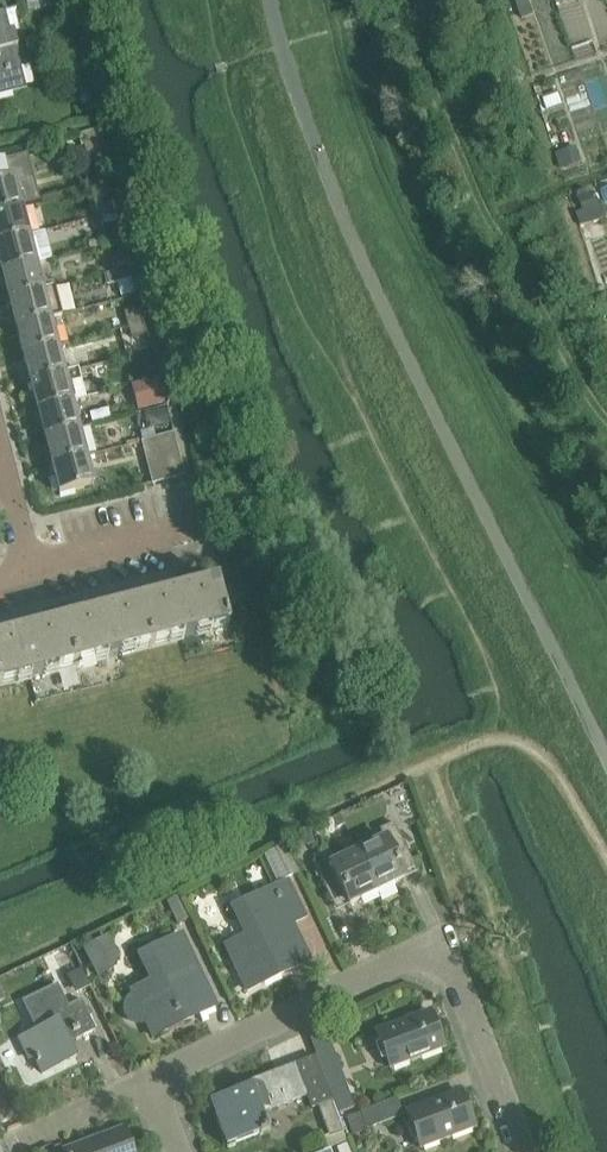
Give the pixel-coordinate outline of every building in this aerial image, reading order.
[(28,14),(50,10),(48,0),(25,0),(28,14)] [(0,19),(0,98),(26,92),(15,48),(16,48),(8,18),(14,17),(14,16),(0,19)] [(95,133),(79,137),(81,148),(98,144),(95,133)] [(22,209),(40,204),(28,156),(0,164),(0,215),(22,209)] [(113,205),(97,209),(99,219),(116,215),(113,205)] [(0,215),(0,245),(29,237),(22,209),(0,215)] [(116,215),(99,219),(102,228),(118,224),(116,215)] [(0,245),(0,269),(1,274),(36,265),(29,237),(0,245)] [(128,260),(111,264),(114,274),(131,270),(128,260)] [(36,265),(1,274),(9,301),(43,293),(36,265)] [(114,274),(104,277),(107,288),(117,285),(131,281),(134,281),(131,270),(114,274)] [(55,290),(43,293),(9,301),(16,329),(50,320),(62,317),(55,290)] [(141,310),(124,314),(128,327),(128,330),(145,325),(145,323),(141,310)] [(50,320),(16,329),(23,357),(57,348),(50,320)] [(145,325),(128,330),(131,340),(148,335),(145,325)] [(57,348),(23,357),(30,384),(64,375),(57,348)] [(154,352),(133,358),(140,384),(161,378),(154,352)] [(64,375),(30,384),(37,412),(72,403),(85,400),(77,372),(64,375)] [(161,380),(132,388),(136,404),(154,399),(156,406),(167,403),(161,380)] [(72,403),(37,412),(44,440),(79,431),(72,403)] [(79,431),(44,440),(52,467),(86,458),(79,431)] [(173,435),(157,440),(168,482),(184,478),(173,435)] [(168,482),(157,440),(141,444),(152,486),(168,482)] [(86,458),(52,467),(59,496),(93,487),(86,458)] [(217,585),(140,605),(152,650),(229,630),(217,585)] [(140,605),(64,624),(76,670),(152,650),(140,605)] [(0,641),(0,689),(76,670),(64,624),(0,641)] [(384,841),(358,854),(377,894),(405,881),(399,869),(412,863),(394,825),(380,832),(384,841)] [(298,874),(285,847),(265,856),(278,883),(298,874)] [(377,894),(358,854),(331,867),(326,857),(312,864),(330,902),(344,895),(349,907),(377,894)] [(287,884),(278,888),(233,910),(233,911),(235,910),(251,941),(229,952),(227,948),(226,948),(247,993),(309,963),(291,925),(304,919),(287,884)] [(131,993),(134,998),(130,1001),(127,1004),(126,1008),(126,1013),(127,1017),(130,1021),(133,1023),(137,1025),(142,1025),(146,1024),(153,1038),(215,1008),(181,938),(139,958),(140,959),(142,958),(156,987),(134,997),(132,993),(131,993)] [(107,941),(85,952),(99,978),(107,974),(111,970),(114,967),(115,962),(115,958),(114,954),(107,941)] [(82,972),(70,978),(78,994),(89,988),(82,972)] [(36,1034),(20,1042),(29,1061),(34,1059),(42,1076),(76,1060),(69,1046),(95,1033),(81,1002),(68,1008),(57,986),(22,1004),(36,1034)] [(430,1014),(377,1035),(390,1070),(444,1050),(430,1014)] [(333,1051),(316,1058),(330,1093),(346,1087),(333,1051)] [(210,1105),(227,1148),(259,1136),(260,1138),(270,1135),(266,1125),(265,1125),(261,1115),(306,1098),(311,1111),(318,1108),(332,1103),(331,1103),(332,1103),(316,1060),(295,1067),(247,1085),(249,1090),(210,1105)] [(461,1094),(407,1115),(421,1150),(474,1130),(461,1094)] [(397,1101),(347,1120),(354,1136),(403,1118),(397,1101)] [(332,1103),(318,1108),(330,1140),(343,1135),(332,1103)] [(66,1151),(131,1151),(123,1130),(66,1151)]
